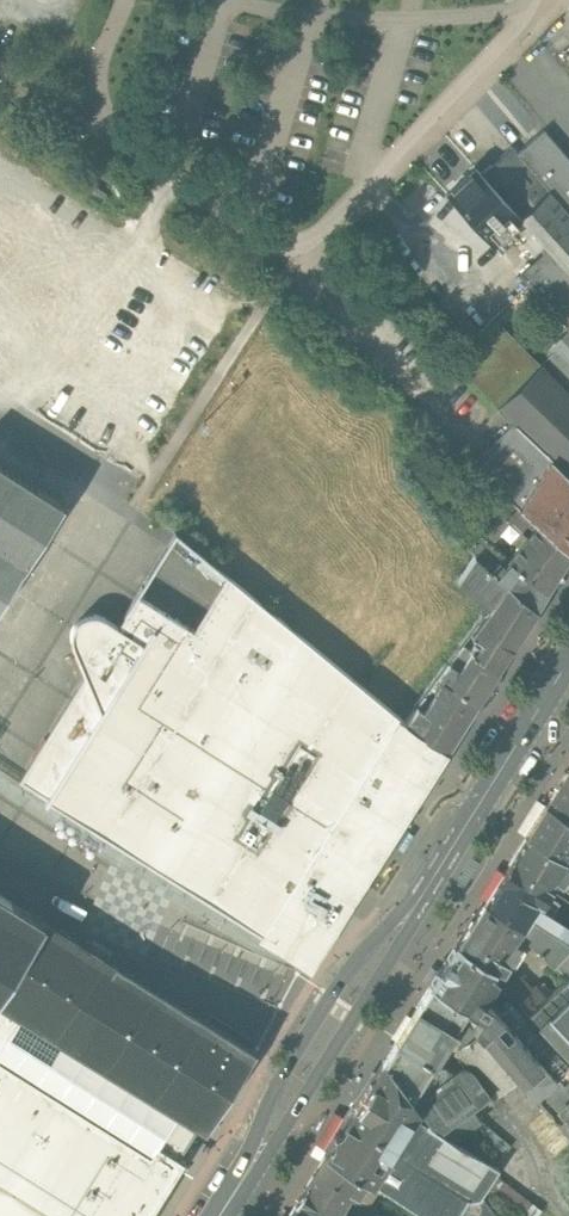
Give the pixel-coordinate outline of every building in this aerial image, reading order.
[(545,129),(517,153),(568,214),(568,158),(545,129)] [(511,147),(498,158),(492,150),(484,156),(479,151),(469,160),(545,243),(549,248),(568,270),(568,214),(517,153),(511,147)] [(545,243),(476,167),(447,193),(501,252),(524,232),(528,237),(523,241),(535,253),(545,243)] [(549,248),(521,273),(553,308),(568,325),(568,270),(549,248)] [(541,319),(562,341),(568,334),(568,325),(553,308),(541,319)] [(493,317),(452,360),(514,420),(568,472),(568,398),(537,366),(541,362),(493,317)] [(556,348),(541,362),(537,366),(568,398),(568,362),(556,348)] [(514,420),(487,449),(472,465),(509,498),(530,517),(529,519),(537,525),(568,552),(568,472),(514,420)] [(0,463),(0,602),(25,563),(63,503),(0,463)] [(509,498),(485,527),(494,535),(508,519),(523,531),(515,540),(520,545),(537,525),(529,519),(530,517),(509,498)] [(496,574),(507,583),(534,608),(535,608),(547,589),(546,588),(568,553),(568,552),(537,525),(520,545),(509,559),(496,574)] [(494,535),(485,527),(479,534),(489,542),(494,535)] [(489,542),(479,534),(467,549),(475,555),(496,574),(509,559),(489,542)] [(475,555),(458,580),(489,607),(507,583),(496,574),(475,555)] [(489,607),(463,641),(497,666),(534,608),(507,583),(489,607)] [(404,720),(263,604),(232,654),(135,596),(117,625),(103,616),(94,614),(85,615),(77,619),(72,627),(70,636),(72,645),(76,653),(72,655),(76,666),(80,664),(84,672),(76,684),(77,685),(45,736),(44,735),(32,754),(33,755),(20,777),(47,794),(43,799),(45,800),(46,799),(281,946),(305,908),(315,914),(328,922),(337,908),(341,910),(413,796),(409,793),(422,773),(434,754),(433,754),(439,745),(413,728),(413,727),(404,720)] [(497,666),(463,641),(440,673),(476,700),(497,667),(497,666)] [(440,673),(404,720),(413,727),(413,728),(439,745),(445,748),(476,700),(440,673)] [(568,768),(546,804),(568,818),(568,768)] [(546,804),(525,837),(526,837),(562,860),(568,869),(568,818),(546,804)] [(526,837),(509,864),(551,889),(553,886),(549,883),(553,877),(568,891),(568,869),(562,860),(526,837)] [(509,864),(485,901),(520,923),(516,929),(525,939),(533,946),(550,963),(568,943),(568,929),(550,918),(559,903),(547,896),(551,889),(509,864)] [(0,892),(0,982),(41,917),(40,918),(33,913),(33,912),(31,911),(31,912),(12,900),(12,899),(10,898),(0,892)] [(485,901),(458,944),(494,967),(490,973),(496,978),(502,968),(515,947),(519,949),(525,939),(516,929),(520,923),(485,901)] [(0,982),(0,1000),(20,1012),(26,1016),(32,1021),(33,1020),(36,1022),(85,945),(82,943),(75,939),(60,930),(47,922),(48,921),(41,917),(0,982)] [(550,963),(564,976),(568,971),(568,943),(550,963)] [(490,973),(494,967),(458,944),(444,965),(431,987),(467,1008),(468,1008),(463,1015),(501,1059),(520,1080),(535,1098),(556,1079),(568,1068),(568,1057),(553,1039),(529,1014),(496,978),(490,973)] [(108,960),(85,945),(36,1022),(60,1037),(59,1038),(66,1042),(67,1041),(199,1124),(205,1128),(213,1117),(213,1116),(246,1063),(247,1063),(254,1051),(248,1047),(247,1048),(115,965),(116,964),(109,960),(108,960)] [(530,990),(511,970),(507,973),(502,968),(496,978),(529,1014),(547,997),(536,985),(530,990)] [(567,978),(547,997),(529,1014),(553,1039),(568,1057),(568,980),(567,978)] [(431,987),(416,1010),(421,1013),(401,1044),(397,1042),(384,1063),(411,1100),(435,1061),(453,1031),(463,1015),(467,1008),(431,987)] [(184,1160),(178,1156),(199,1124),(67,1041),(66,1042),(59,1038),(60,1037),(36,1022),(33,1020),(32,1021),(26,1016),(20,1012),(0,1000),(0,1215),(149,1215),(184,1160)] [(501,1059),(463,1015),(453,1031),(465,1044),(459,1049),(482,1076),(501,1059)] [(520,1080),(501,1059),(482,1076),(499,1096),(520,1080)] [(456,1073),(454,1076),(435,1061),(411,1100),(421,1113),(416,1119),(453,1140),(480,1120),(472,1109),(490,1096),(478,1079),(474,1074),(468,1071),(462,1071),(456,1073)] [(411,1100),(384,1063),(348,1122),(443,1184),(475,1202),(484,1199),(501,1168),(453,1140),(416,1119),(421,1113),(411,1100)] [(556,1079),(568,1094),(568,1068),(556,1079)] [(499,1096),(482,1076),(478,1079),(490,1096),(493,1100),(499,1096)] [(556,1079),(542,1092),(558,1110),(568,1101),(568,1094),(556,1079)] [(558,1110),(567,1121),(560,1127),(568,1138),(568,1101),(558,1110)] [(348,1122),(327,1156),(370,1185),(395,1201),(418,1215),(427,1215),(443,1184),(348,1122)] [(361,1200),(370,1185),(327,1156),(290,1215),(386,1215),(385,1215),(361,1200)] [(464,1210),(475,1215),(496,1215),(484,1199),(475,1202),(443,1184),(427,1215),(461,1215),(464,1210)] [(395,1201),(385,1215),(386,1215),(418,1215),(395,1201)]
